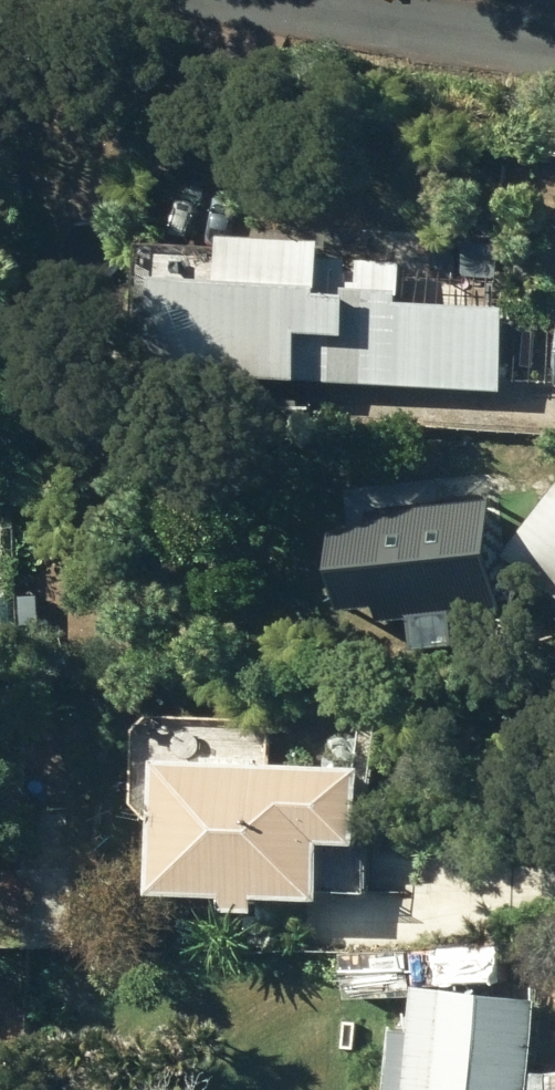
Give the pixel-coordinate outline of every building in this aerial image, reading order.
[(128,376),(491,395),(495,310),(383,305),(383,295),(391,295),(393,264),(345,262),(344,286),(334,284),(335,263),(306,263),(308,246),(201,241),(198,287),(134,283),(128,376)] [(477,262),(499,262),(499,248),(477,247),(477,262)] [(554,387),(554,323),(550,322),(547,386),(554,387)] [(425,497),(424,477),(344,481),(347,533),(355,534),(351,540),(348,548),(347,555),(347,563),(348,573),(351,581),(354,588),(360,594),(373,596),(374,612),(481,608),(477,495),(425,497)] [(499,554),(554,596),(554,480),(499,554)] [(357,843),(359,764),(152,756),(147,892),(219,895),(219,910),(255,910),(255,897),(319,898),(321,841),(357,843)] [(512,962),(468,959),(466,979),(511,983),(512,962)] [(534,995),(412,983),(402,1089),(525,1089),(534,995)]
